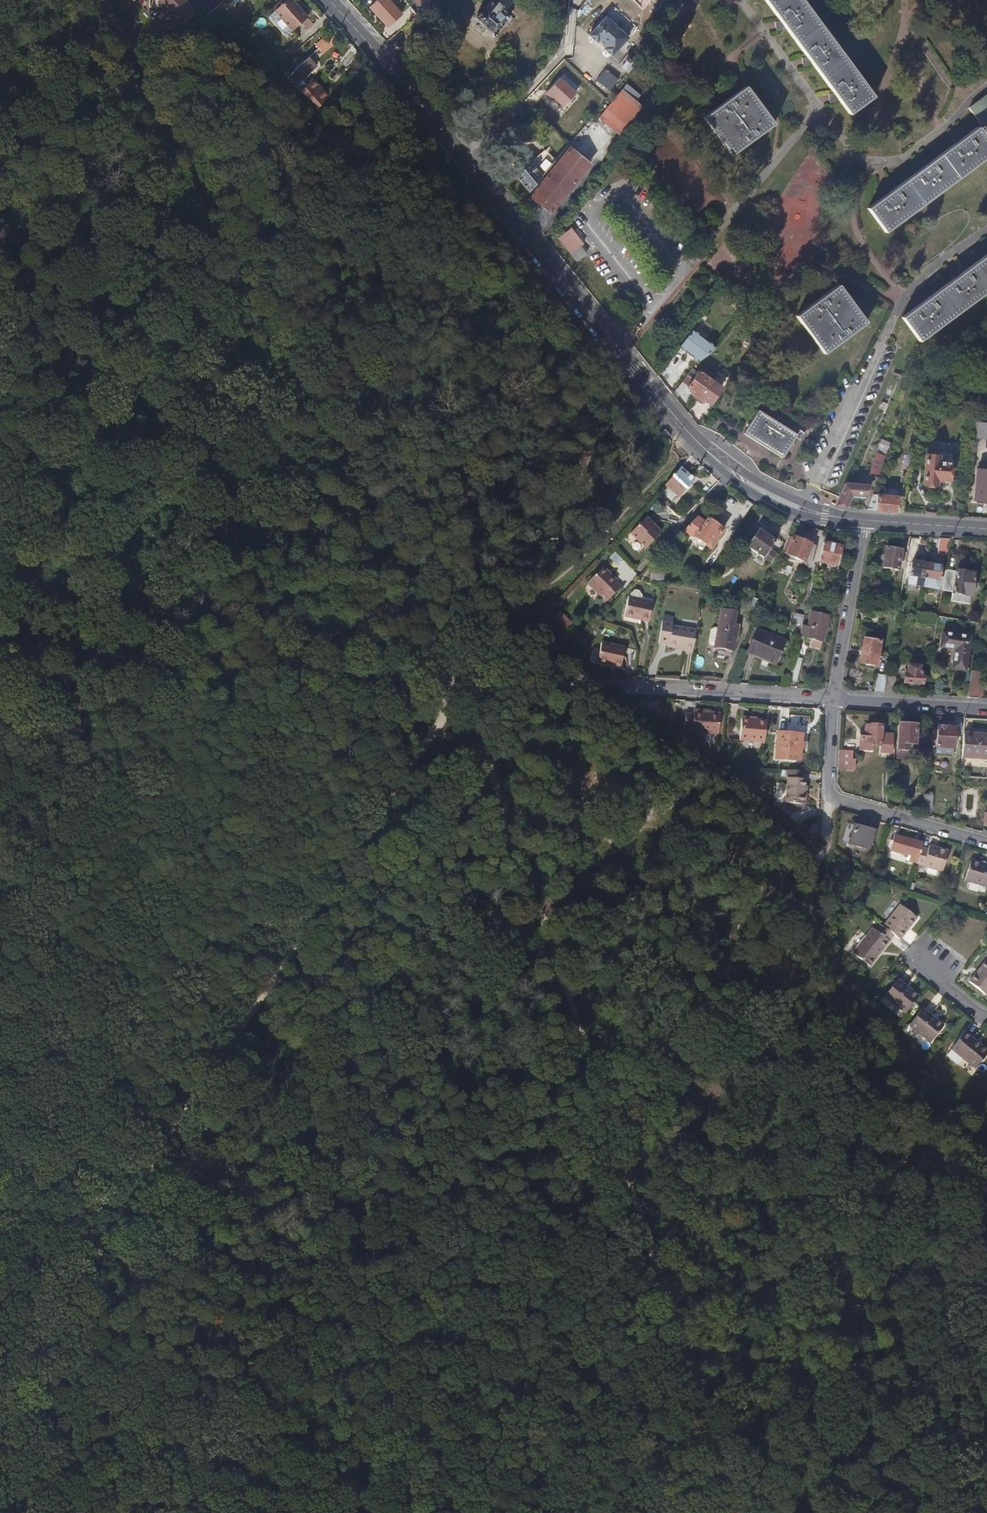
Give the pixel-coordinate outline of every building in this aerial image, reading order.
[(293,0),(287,0),(275,10),(293,30),(308,17),(293,0)] [(873,97),(801,0),(764,0),(849,115),(873,97)] [(493,6),(489,3),(485,8),(481,13),(480,13),(474,19),(480,24),(483,23),(486,26),(484,27),(494,35),(504,23),(509,17),(500,10),(502,8),(496,3),(493,6)] [(627,39),(604,18),(588,36),(595,43),(597,41),(605,48),(603,50),(610,57),(627,39)] [(400,48),(396,42),(395,41),(389,47),(394,54),(401,48),(400,48)] [(637,62),(640,58),(634,53),(629,59),(627,58),(626,60),(626,62),(621,68),(627,74),(637,62)] [(290,73),(297,81),(299,80),(311,69),(308,66),(312,62),(307,57),(290,73)] [(305,86),(299,80),(297,81),(293,84),(319,106),(327,96),(312,80),(305,86)] [(745,88),(703,119),(724,149),(730,157),(758,137),(772,126),(745,88)] [(638,104),(622,91),(599,119),(615,132),(638,104)] [(968,110),(986,136),(986,97),(968,110)] [(980,129),(978,131),(977,131),(898,188),(868,209),(885,233),(986,159),(986,144),(981,136),(984,134),(980,129)] [(549,213),(589,165),(570,150),(531,198),(549,213)] [(532,166),(531,166),(526,160),(520,165),(517,167),(511,171),(517,179),(518,178),(529,192),(541,178),(532,166)] [(712,210),(706,200),(695,206),(701,217),(712,210)] [(571,260),(588,248),(574,227),(557,238),(571,260)] [(986,292),(986,256),(945,287),(903,318),(920,341),(986,292)] [(901,274),(914,266),(910,260),(897,267),(901,274)] [(865,323),(838,286),(797,317),(824,353),(865,323)] [(626,312),(634,303),(626,296),(618,305),(626,312)] [(881,322),(887,309),(881,306),(875,319),(881,322)] [(679,348),(699,367),(714,351),(693,332),(679,348)] [(692,397),(696,400),(710,382),(708,381),(698,374),(687,389),(694,394),(692,397)] [(710,382),(696,400),(701,404),(704,400),(710,404),(721,389),(710,382)] [(743,433),(780,457),(794,438),(796,435),(787,430),(773,420),(758,410),(743,433)] [(791,424),(776,415),(773,420),(787,430),(791,424)] [(713,426),(709,423),(704,428),(707,432),(713,426)] [(971,423),(970,436),(986,438),(986,424),(971,423)] [(787,430),(796,435),(794,438),(797,440),(802,432),(795,428),(795,427),(791,424),(787,430)] [(911,434),(905,455),(908,456),(911,457),(917,436),(911,434)] [(886,448),(888,439),(880,437),(878,446),(886,448)] [(936,453),(927,452),(926,456),(924,456),(921,484),(936,485),(936,480),(948,481),(949,464),(949,458),(936,457),(936,453)] [(885,457),(876,454),(868,475),(878,478),(885,457)] [(685,475),(679,469),(663,486),(677,498),(689,485),(682,479),(685,475)] [(976,472),(974,501),(986,502),(986,473),(976,472)] [(900,477),(895,497),(899,498),(904,478),(900,477)] [(849,495),(865,496),(866,486),(844,485),(834,507),(844,508),(847,501),(849,495)] [(872,495),(871,496),(866,510),(874,511),(876,496),(872,495)] [(866,510),(871,496),(865,496),(865,499),(860,499),(857,509),(866,510)] [(894,512),(899,498),(895,497),(876,496),(874,511),(894,512)] [(654,527),(644,518),(629,534),(645,549),(659,534),(653,528),(654,527)] [(706,522),(704,525),(694,519),(686,527),(681,532),(692,539),(693,538),(710,549),(721,532),(706,522)] [(773,542),(757,531),(746,548),(762,558),(770,563),(774,555),(767,550),(773,542)] [(792,539),(786,537),(780,552),(785,554),(785,555),(797,561),(796,564),(806,568),(815,548),(792,538),(792,539)] [(946,558),(949,540),(940,540),(937,556),(946,558)] [(834,566),(838,549),(821,544),(817,562),(834,566)] [(899,552),(884,549),(881,568),(896,571),(896,569),(903,571),(906,554),(899,553),(899,552)] [(614,551),(609,557),(617,564),(622,558),(614,551)] [(920,587),(924,566),(909,563),(906,585),(920,587)] [(939,568),(924,566),(920,587),(935,590),(939,568)] [(608,576),(609,575),(601,567),(600,568),(608,576)] [(608,576),(600,568),(585,584),(599,597),(601,595),(606,601),(619,588),(613,583),(615,581),(609,575),(608,576)] [(973,576),(944,570),(940,592),(947,593),(946,601),(968,605),(973,576)] [(766,588),(759,585),(752,601),(759,604),(766,588)] [(641,597),(638,593),(634,592),(629,596),(629,599),(628,598),(623,618),(648,623),(652,604),(640,601),(641,597)] [(733,625),(735,612),(721,610),(717,630),(713,630),(710,632),(708,645),(710,648),(732,652),(737,626),(733,625)] [(811,612),(807,627),(801,626),(800,628),(798,637),(798,638),(810,640),(808,648),(819,650),(827,616),(811,612)] [(562,627),(568,622),(559,613),(554,618),(562,627)] [(800,628),(801,626),(803,615),(794,613),(791,625),(800,628)] [(670,626),(670,624),(661,622),(657,643),(667,645),(666,647),(691,652),(695,630),(670,626)] [(539,637),(543,629),(535,624),(530,632),(539,637)] [(772,664),(782,641),(755,630),(745,653),(772,664)] [(963,670),(967,636),(940,632),(937,648),(952,650),(950,669),(963,670)] [(623,646),(600,640),(596,659),(619,665),(623,646)] [(862,640),(860,652),(876,655),(878,643),(862,640)] [(876,655),(860,652),(857,665),(874,668),(876,655)] [(797,671),(800,658),(793,656),(790,670),(797,671)] [(917,676),(918,667),(906,666),(905,675),(903,674),(902,685),(920,686),(921,676),(917,676)] [(978,673),(969,672),(965,699),(975,699),(978,673)] [(882,694),(885,678),(874,677),(873,693),(882,694)] [(893,678),(885,678),(882,694),(892,694),(893,678)] [(718,735),(720,713),(693,711),(693,715),(684,714),(683,728),(692,729),(691,732),(718,735)] [(764,721),(740,719),(739,741),(763,742),(764,721)] [(914,745),(915,726),(898,725),(896,759),(906,760),(907,744),(914,745)] [(880,734),(880,726),(870,726),(870,728),(865,727),(864,735),(859,734),(859,741),(864,742),(863,752),(871,753),(871,746),(879,747),(878,753),(890,755),(891,735),(880,734)] [(946,729),(936,728),(934,753),(952,755),(953,731),(946,730),(946,729)] [(800,736),(776,733),(774,759),(798,761),(800,736)] [(972,735),(962,734),(960,758),(986,760),(986,736),(981,736),(980,739),(972,739),(972,735)] [(852,752),(838,751),(837,769),(853,769),(854,760),(851,760),(852,752)] [(802,779),(803,773),(787,771),(784,803),(789,804),(803,805),(805,787),(806,780),(802,779)] [(783,802),(784,784),(776,783),(775,801),(783,802)] [(959,818),(978,819),(980,787),(961,786),(959,818)] [(931,810),(931,797),(923,797),(922,810),(931,810)] [(788,810),(803,812),(804,805),(803,805),(789,804),(788,810)] [(868,851),(873,830),(853,825),(848,846),(868,851)] [(909,856),(907,861),(915,864),(919,848),(920,844),(892,836),(889,851),(909,856)] [(919,848),(915,864),(914,865),(940,871),(946,851),(930,847),(928,846),(927,847),(926,850),(919,848)] [(971,862),(965,882),(986,888),(986,866),(971,862)] [(883,927),(893,935),(899,940),(915,919),(899,906),(883,927)] [(852,953),(869,966),(893,935),(883,927),(878,924),(874,930),(872,928),(852,953)] [(985,961),(969,982),(985,995),(986,993),(986,962),(985,961)] [(907,985),(898,978),(896,980),(906,987),(907,985)] [(906,987),(896,980),(883,997),(905,1014),(919,997),(906,987)] [(930,1016),(932,1013),(923,1006),(921,1009),(930,1016)] [(930,1016),(921,1009),(909,1026),(930,1042),(943,1026),(930,1016)] [(973,1040),(974,1037),(965,1031),(964,1033),(973,1040)] [(973,1040),(964,1033),(951,1050),(975,1069),(986,1054),(986,1051),(973,1040)]
